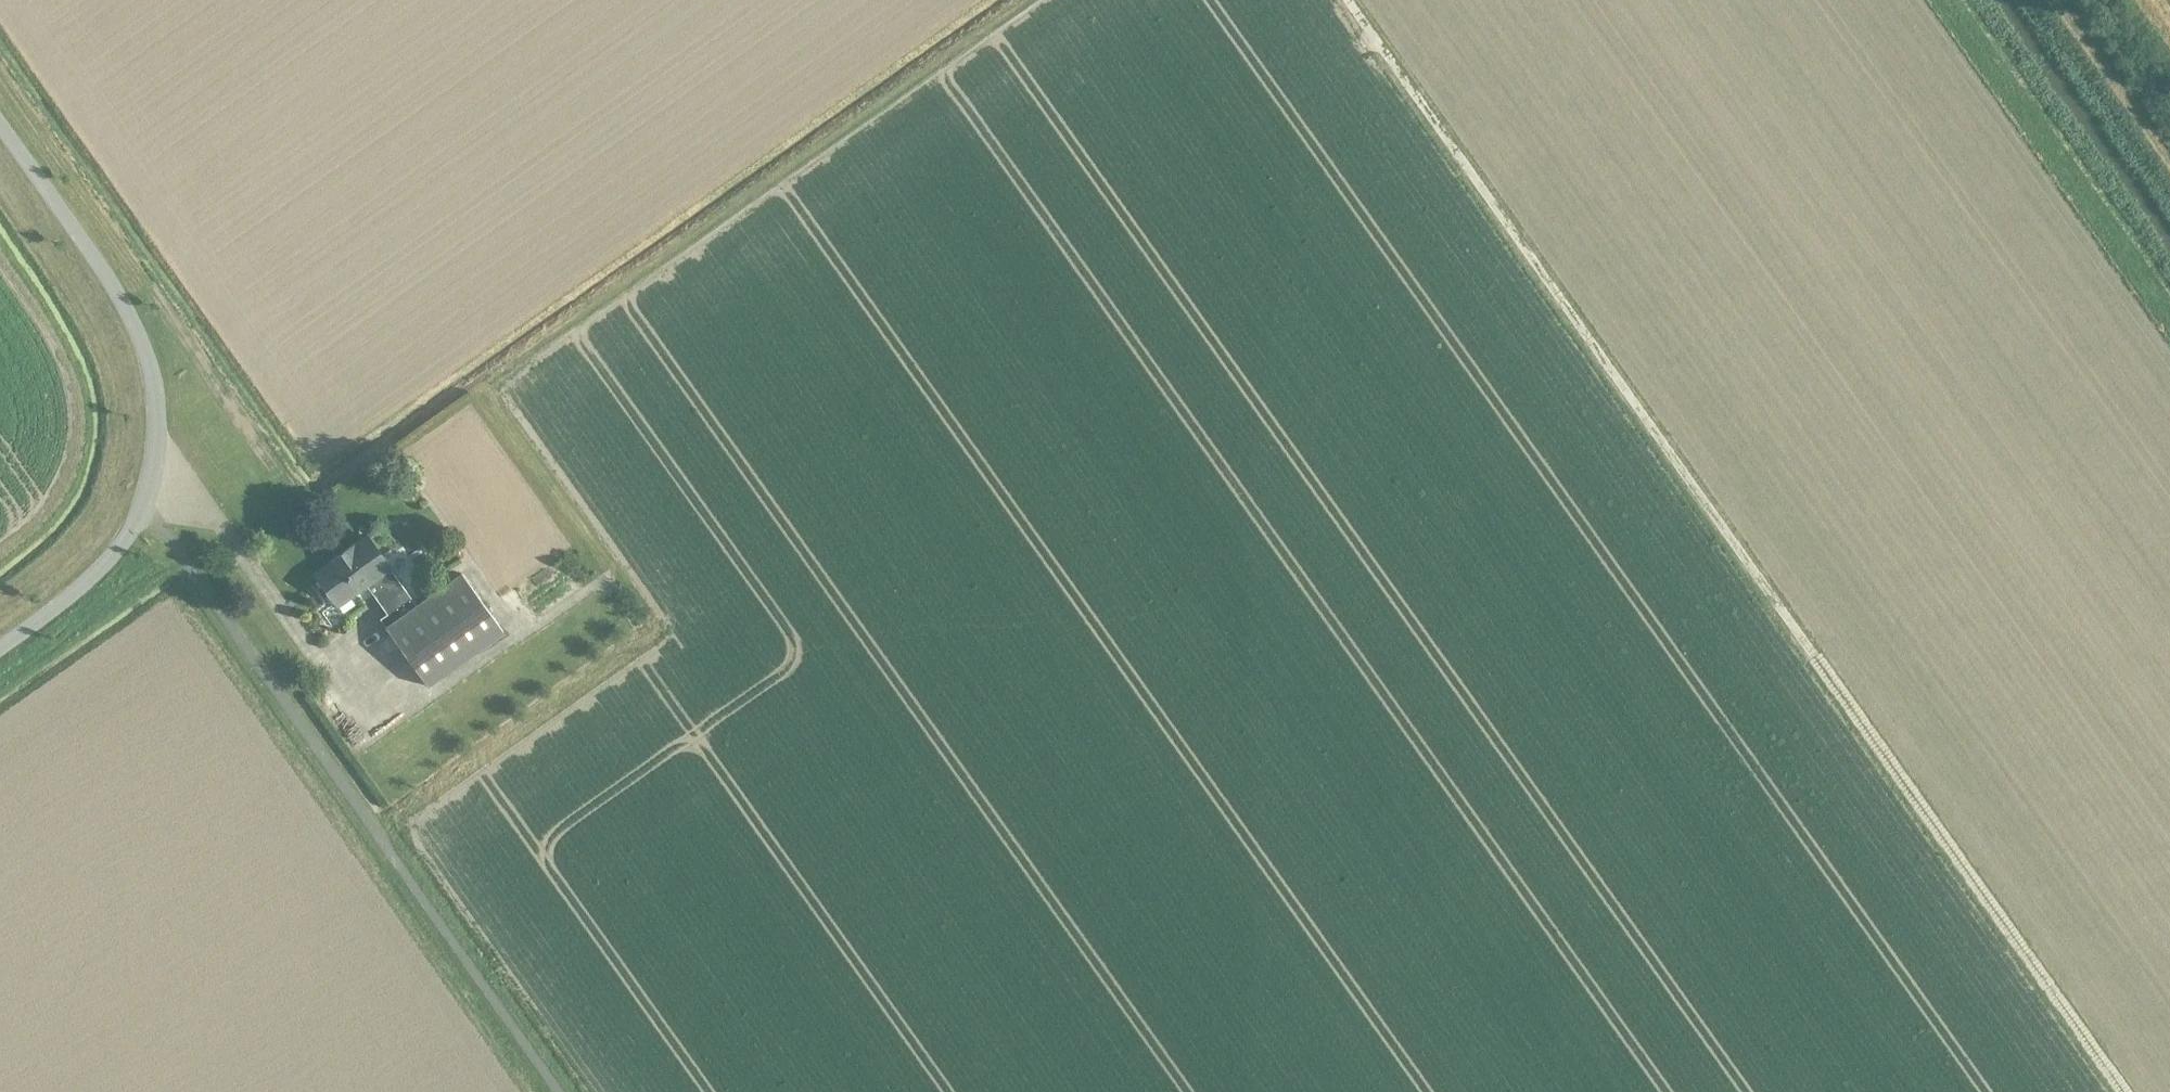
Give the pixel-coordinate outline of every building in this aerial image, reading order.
[(367,535),(314,573),(337,607),(367,586),(372,593),(395,576),(390,569),(391,569),(367,535)] [(399,577),(416,564),(400,544),(383,557),(399,577)] [(416,605),(395,576),(372,593),(392,621),(385,626),(386,627),(385,628),(427,686),(503,632),(461,573),(416,605)]
